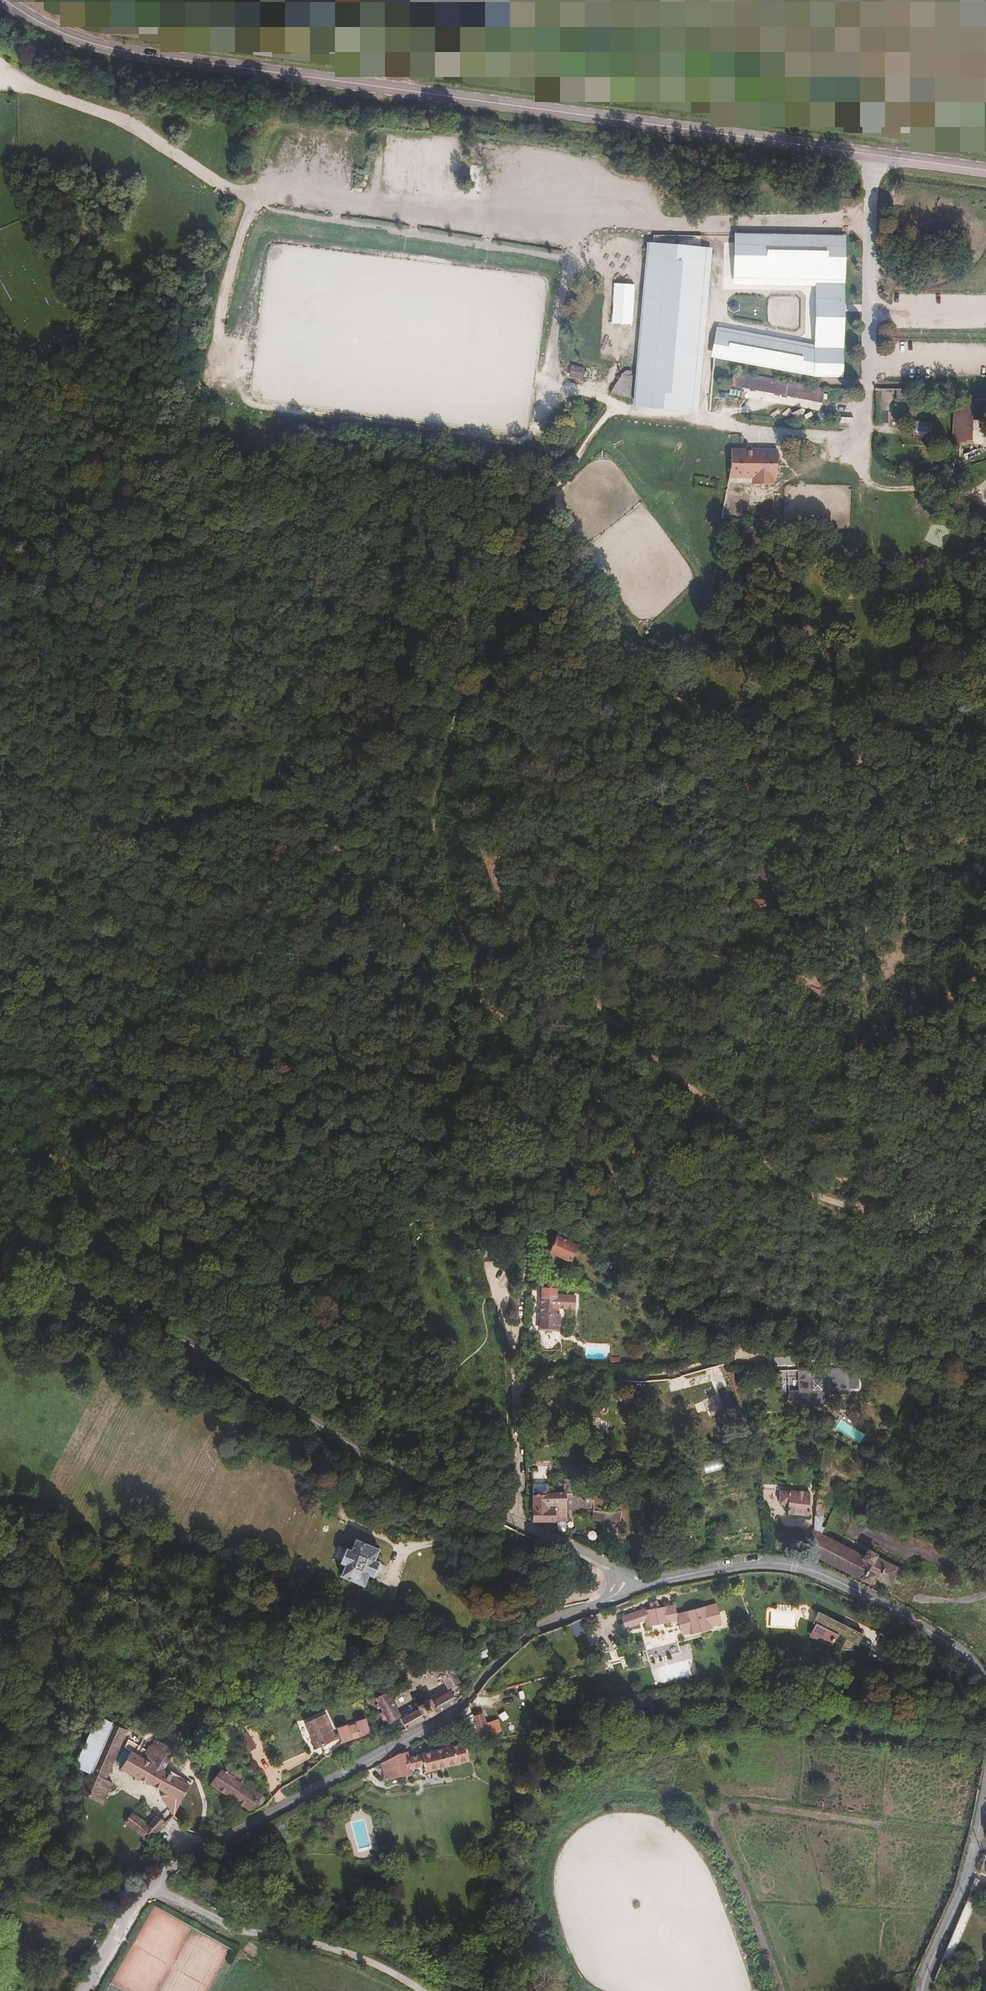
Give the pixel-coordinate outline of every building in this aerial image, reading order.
[(734,235),(733,285),(815,288),(814,347),(716,328),(710,359),(814,379),(842,379),(845,237),(734,235)] [(653,242),(648,241),(632,408),(698,414),(712,247),(653,242)] [(635,285),(613,284),(611,324),(633,325),(635,285)] [(734,301),(729,304),(729,309),(734,312),(739,309),(739,304),(734,301)] [(585,368),(572,364),(568,377),(582,380),(585,368)] [(796,385),(739,374),(737,387),(823,402),(826,389),(823,388),(805,386),(796,385)] [(629,380),(620,379),(609,395),(627,398),(629,380)] [(980,418),(980,399),(950,399),(950,443),(967,443),(967,418),(980,418)] [(926,438),(927,433),(921,432),(923,423),(911,421),(910,428),(918,429),(917,436),(926,438)] [(777,479),(777,451),(732,450),(731,473),(751,473),(751,483),(772,484),(773,478),(777,479)] [(737,1051),(731,1053),(735,1062),(740,1060),(737,1051)] [(580,1245),(557,1235),(550,1253),(572,1263),(580,1245)] [(557,1295),(558,1289),(542,1288),(540,1328),(558,1329),(559,1314),(556,1313),(557,1308),(557,1295)] [(576,1296),(557,1295),(557,1308),(576,1309),(576,1296)] [(791,1378),(801,1378),(801,1364),(790,1364),(791,1378)] [(734,1368),(725,1367),(732,1386),(739,1382),(734,1368)] [(791,1409),(825,1408),(825,1400),(845,1399),(844,1378),(824,1379),(824,1386),(814,1386),(814,1378),(801,1378),(791,1378),(791,1394),(791,1404),(791,1409)] [(539,1392),(536,1386),(524,1391),(526,1396),(539,1392)] [(780,1404),(791,1404),(791,1394),(779,1394),(780,1404)] [(528,1474),(530,1522),(554,1521),(553,1505),(545,1506),(545,1495),(544,1476),(543,1473),(528,1474)] [(504,1484),(495,1485),(496,1493),(504,1493),(504,1484)] [(809,1516),(811,1493),(782,1490),(781,1505),(790,1506),(789,1514),(809,1516)] [(553,1505),(554,1521),(562,1521),(561,1511),(589,1511),(590,1510),(589,1493),(545,1495),(545,1506),(553,1505)] [(821,1517),(823,1501),(815,1501),(814,1517),(821,1517)] [(590,1510),(589,1511),(590,1520),(601,1519),(600,1510),(590,1510)] [(814,1531),(813,1558),(868,1584),(873,1577),(888,1584),(896,1568),(873,1557),(874,1554),(864,1550),(864,1552),(857,1548),(855,1552),(836,1542),(848,1516),(836,1510),(823,1535),(814,1531)] [(856,1521),(868,1526),(870,1521),(858,1516),(856,1521)] [(347,1552),(342,1550),(336,1565),(341,1567),(336,1579),(359,1588),(364,1577),(369,1579),(375,1564),(371,1562),(376,1551),(352,1541),(347,1552)] [(336,1565),(342,1550),(334,1547),(329,1562),(336,1565)] [(681,1631),(688,1629),(688,1631),(711,1624),(710,1622),(720,1619),(714,1599),(704,1603),(703,1602),(682,1609),(682,1610),(676,1612),(673,1603),(653,1608),(652,1604),(620,1616),(624,1628),(639,1623),(639,1621),(643,1620),(645,1626),(668,1621),(667,1619),(676,1617),(681,1631)] [(825,1645),(830,1635),(839,1639),(836,1647),(837,1648),(852,1650),(856,1643),(853,1642),(857,1634),(844,1628),(843,1629),(836,1626),(837,1624),(813,1612),(807,1623),(811,1625),(806,1635),(823,1644),(825,1645)] [(621,1629),(606,1634),(610,1644),(625,1639),(621,1629)] [(836,1647),(839,1639),(830,1635),(825,1645),(823,1644),(823,1649),(834,1649),(836,1647)] [(479,1659),(493,1651),(487,1640),(474,1648),(479,1659)] [(671,1656),(679,1653),(676,1642),(667,1645),(671,1656)] [(477,1661),(474,1655),(469,1658),(473,1664),(477,1661)] [(947,1674),(955,1663),(946,1656),(936,1672),(942,1677),(947,1674)] [(447,1688),(455,1683),(458,1681),(445,1658),(432,1665),(446,1689),(447,1688)] [(455,1701),(461,1694),(455,1683),(447,1688),(449,1691),(455,1701)] [(399,1733),(455,1701),(449,1691),(431,1701),(429,1698),(413,1707),(415,1710),(397,1720),(396,1718),(397,1717),(393,1709),(394,1708),(390,1701),(388,1702),(384,1693),(371,1700),(375,1706),(371,1708),(373,1713),(377,1712),(379,1715),(376,1717),(382,1726),(392,1721),(399,1733)] [(477,1739),(487,1736),(478,1713),(469,1717),(477,1739)] [(323,1758),(324,1759),(329,1758),(330,1753),(336,1748),(329,1733),(332,1732),(324,1715),(304,1725),(316,1750),(322,1748),(323,1751),(322,1756),(323,1758)] [(377,1737),(375,1734),(371,1734),(369,1725),(366,1725),(365,1723),(356,1725),(356,1728),(346,1731),(345,1728),(336,1730),(340,1744),(352,1741),(367,1738),(377,1737)] [(123,1733),(106,1726),(85,1736),(69,1774),(84,1780),(77,1796),(101,1807),(109,1785),(102,1782),(123,1733)] [(463,1730),(466,1739),(472,1737),(469,1728),(463,1730)] [(255,1752),(246,1735),(237,1739),(246,1756),(255,1752)] [(170,1819),(172,1817),(185,1788),(177,1783),(173,1781),(160,1773),(166,1762),(150,1752),(148,1755),(126,1742),(122,1750),(125,1753),(123,1754),(121,1754),(117,1761),(121,1764),(118,1771),(147,1789),(146,1792),(158,1799),(170,1819)] [(353,1749),(352,1743),(339,1746),(342,1759),(347,1758),(346,1751),(353,1749)] [(440,1750),(444,1768),(468,1762),(463,1744),(440,1750)] [(405,1754),(387,1761),(393,1780),(411,1776),(409,1769),(422,1766),(424,1774),(444,1768),(440,1750),(407,1758),(405,1754)] [(240,1789),(237,1780),(212,1769),(204,1785),(234,1798),(240,1789)] [(367,1776),(360,1780),(370,1787),(372,1786),(367,1776)] [(264,1792),(237,1780),(240,1789),(234,1798),(257,1808),(264,1792)] [(145,1843),(150,1837),(164,1824),(155,1816),(145,1824),(131,1814),(122,1825),(144,1842),(145,1843)] [(984,1857),(977,1873),(985,1877),(985,1858),(984,1857)] [(976,1915),(980,1903),(967,1898),(961,1909),(976,1915)]
